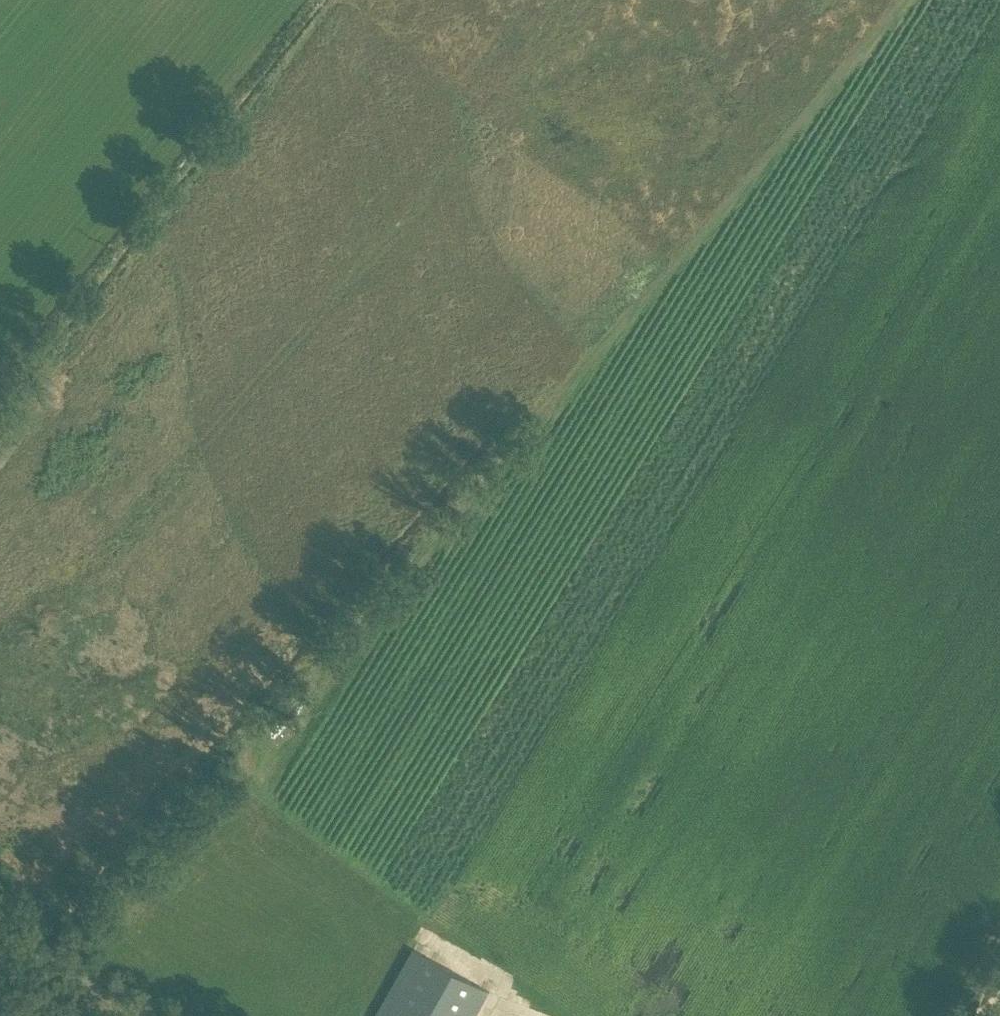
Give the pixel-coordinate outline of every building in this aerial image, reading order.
[(485,991),(412,950),(375,1015),(470,1015),(485,991)]
